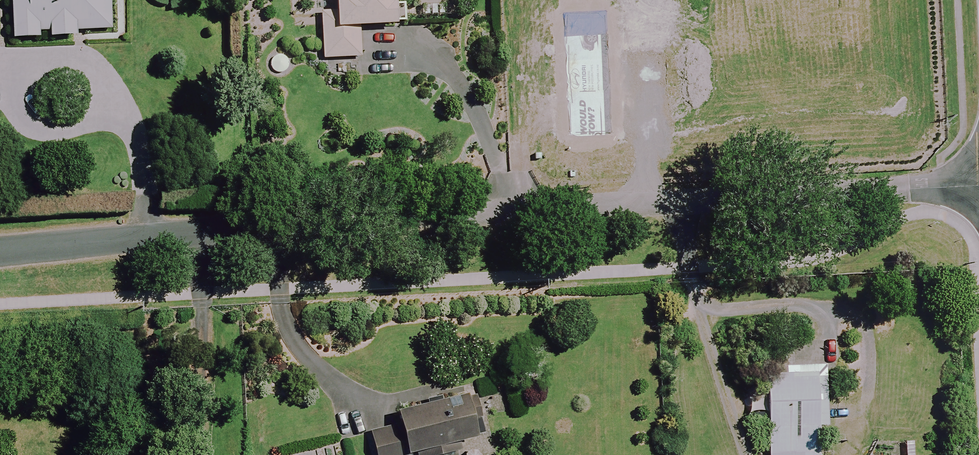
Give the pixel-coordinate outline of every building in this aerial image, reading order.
[(41,38),(42,32),(48,33),(48,38),(76,38),(76,31),(116,31),(116,0),(13,0),(13,38),(41,38)] [(393,29),(393,22),(403,22),(403,4),(393,4),(393,0),(335,0),(335,10),(321,9),(320,59),(362,60),(362,28),(393,29)] [(826,376),(767,377),(769,454),(827,454),(827,427),(826,376)] [(402,429),(373,435),(377,454),(414,454),(413,453),(484,437),(473,390),(397,407),(402,429)]
